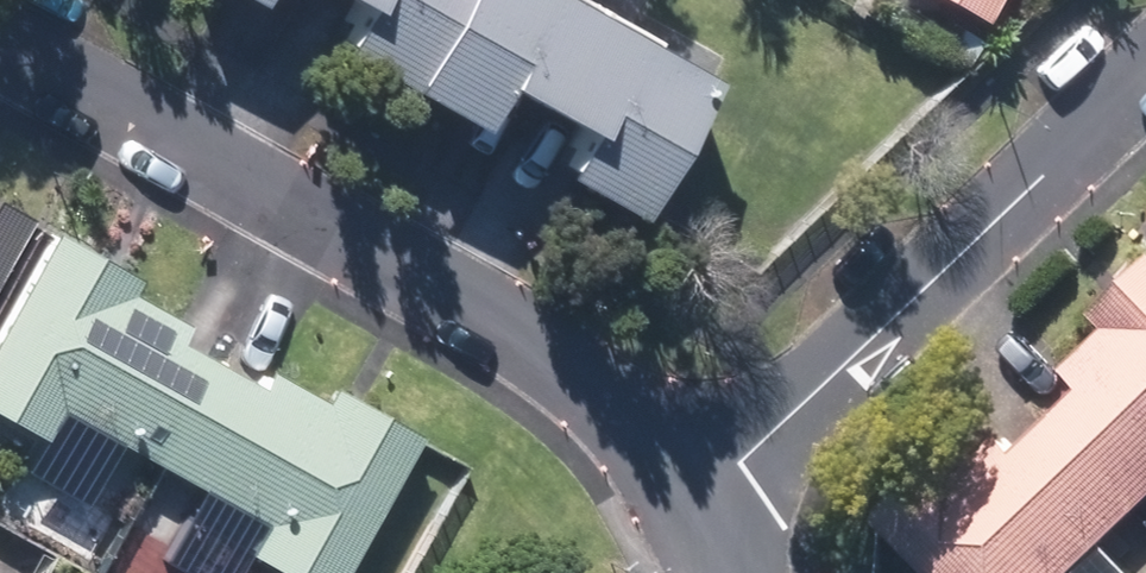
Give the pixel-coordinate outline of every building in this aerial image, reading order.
[(447,0),(341,0),(355,8),(333,47),(397,84),(447,0)] [(397,84),(460,120),(486,75),(579,128),(553,173),(625,214),(703,78),(565,0),(447,0),(397,84)] [(978,15),(986,0),(951,0),(978,15)] [(0,201),(0,261),(25,214),(0,201)] [(43,230),(0,308),(0,423),(276,572),(341,572),(417,433),(224,328),(43,230)] [(878,513),(936,572),(1073,572),(1145,503),(1145,255),(878,513)]
